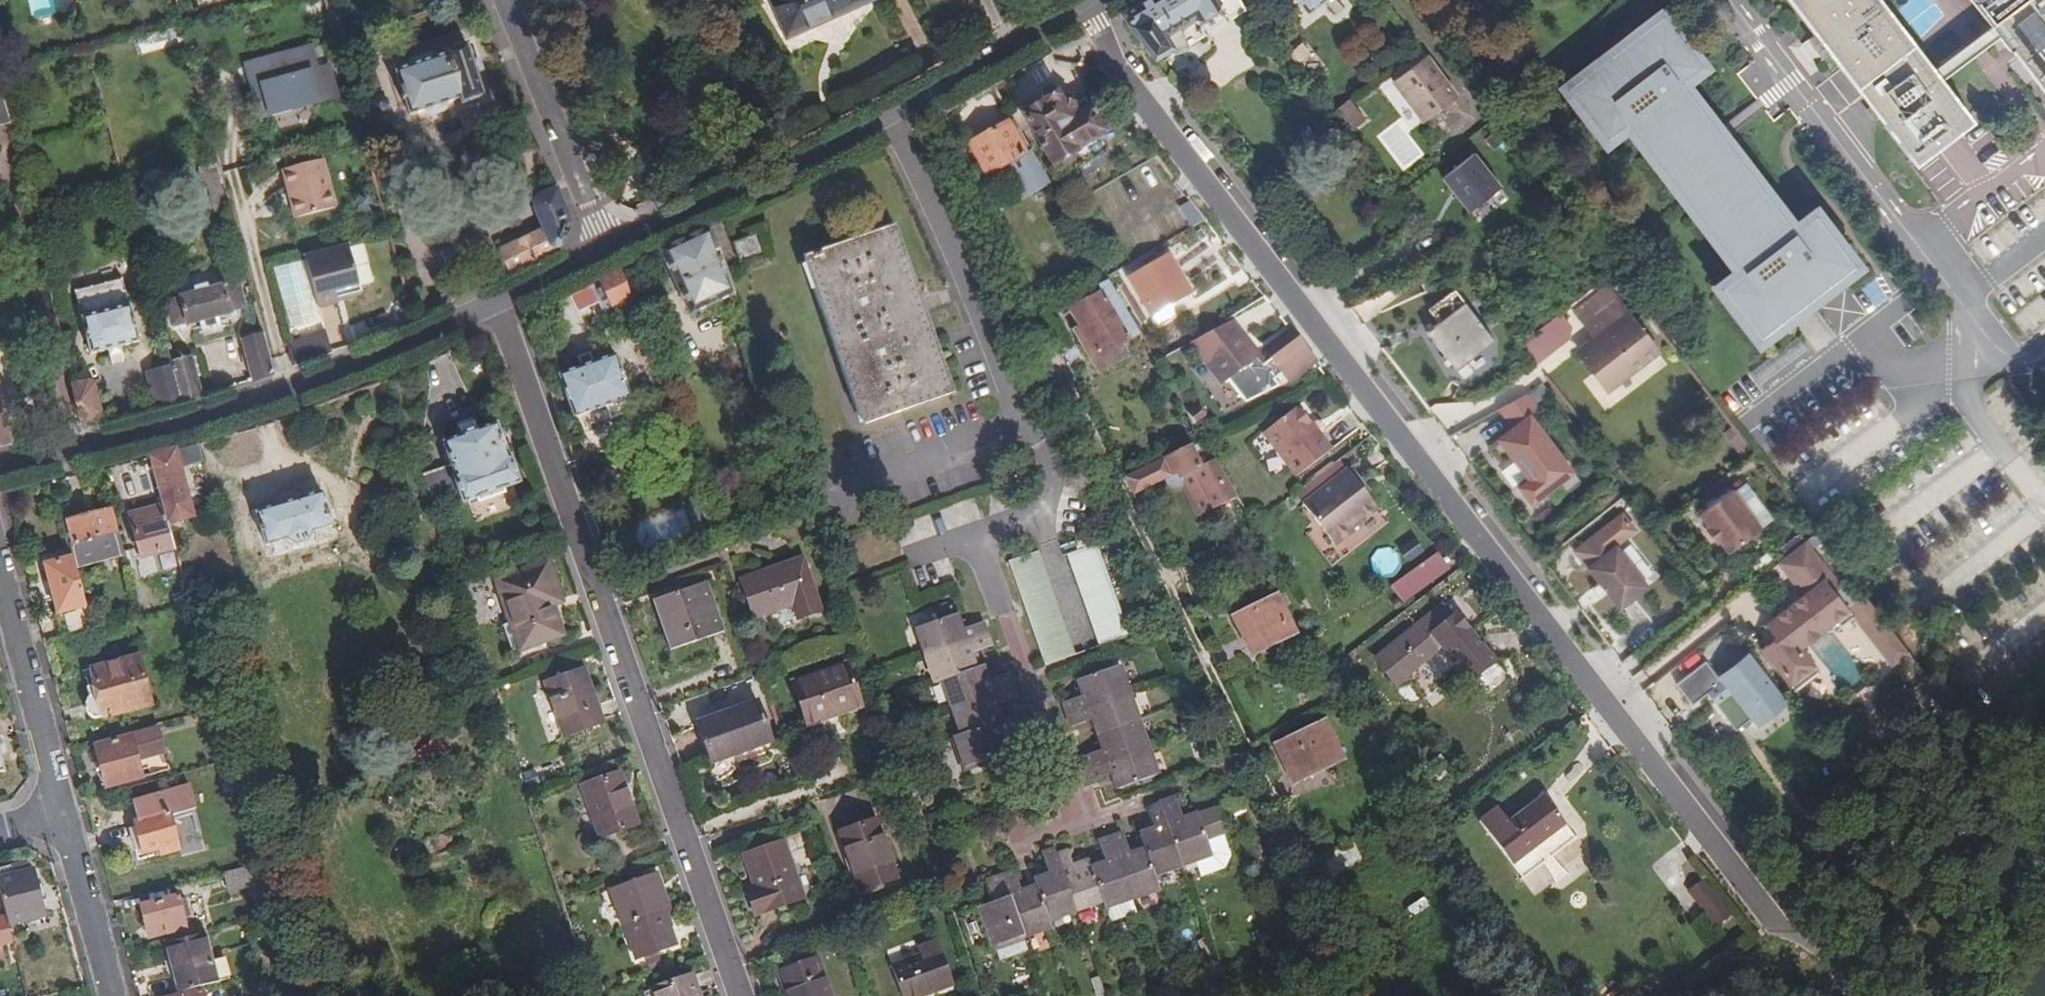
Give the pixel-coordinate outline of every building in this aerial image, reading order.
[(860,0),(771,0),(786,33),(860,0)] [(1121,13),(1160,63),(1245,12),(1237,0),(1142,0),(1121,13)] [(1310,11),(1324,0),(1302,0),(1310,11)] [(1912,164),(1969,120),(1877,0),(1786,0),(1912,164)] [(2044,97),(2044,0),(1971,0),(2044,97)] [(1757,338),(1850,267),(1814,219),(1793,234),(1677,85),(1698,69),(1661,19),(1568,90),(1605,139),(1625,125),(1741,275),(1720,291),(1757,338)] [(139,48),(183,37),(181,30),(138,41),(139,48)] [(1334,111),(1349,99),(1330,76),(1322,82),(1319,78),(1328,71),(1302,39),(1287,51),(1334,111)] [(463,107),(485,100),(466,47),(444,54),(446,59),(397,76),(411,118),(462,102),(463,107)] [(318,73),(312,50),(245,68),(260,122),(338,102),(329,70),(318,73)] [(1460,97),(1427,53),(1391,81),(1425,124),(1460,97)] [(346,76),(340,55),(330,58),(335,79),(346,76)] [(0,90),(0,131),(9,129),(0,90)] [(1070,153),(1096,137),(1101,135),(1081,101),(1070,108),(1061,106),(1054,95),(1050,91),(1043,92),(1040,95),(1040,102),(1020,115),(1050,167),(1052,166),(1071,155),(1070,153)] [(1349,129),(1364,118),(1349,99),(1334,111),(1349,129)] [(1029,153),(1011,121),(1003,125),(1021,157),(1029,153)] [(1020,202),(1049,185),(1029,153),(1021,157),(1003,125),(965,148),(983,180),(1001,170),(1020,202)] [(1105,153),(1096,137),(1070,153),(1071,155),(1052,166),(1059,179),(1105,153)] [(1478,152),(1446,177),(1471,210),(1504,185),(1478,152)] [(324,162),(284,173),(297,221),(336,210),(324,162)] [(223,178),(219,166),(205,169),(209,189),(225,187),(223,178)] [(225,187),(209,189),(216,215),(231,212),(225,187)] [(498,250),(510,275),(556,254),(568,224),(555,192),(546,196),(539,202),(537,210),(546,229),(532,236),(529,230),(498,244),(501,249),(498,250)] [(1189,200),(1181,204),(1194,225),(1204,219),(1189,200)] [(35,213),(30,213),(33,228),(38,227),(35,213)] [(734,297),(710,229),(662,252),(684,315),(695,310),(700,319),(711,315),(709,306),(734,297)] [(889,235),(805,262),(861,424),(944,395),(889,235)] [(35,236),(38,250),(46,249),(42,236),(35,236)] [(751,238),(732,245),(739,263),(757,256),(751,238)] [(307,259),(320,310),(339,305),(338,295),(362,288),(350,247),(307,259)] [(1168,256),(1128,280),(1151,319),(1191,295),(1168,256)] [(633,312),(619,273),(599,283),(602,294),(591,298),(597,313),(615,307),(617,315),(633,312)] [(1106,282),(1096,287),(1100,294),(1070,311),(1084,338),(1079,341),(1103,381),(1131,366),(1123,352),(1141,341),(1106,282)] [(1453,293),(1443,282),(1418,303),(1428,314),(1453,293)] [(602,294),(599,283),(587,288),(591,298),(602,294)] [(1581,311),(1590,323),(1623,298),(1614,286),(1581,311)] [(90,355),(140,344),(132,308),(127,309),(122,289),(82,298),(87,318),(83,319),(85,328),(90,355)] [(249,320),(242,294),(231,296),(229,292),(213,295),(211,289),(197,293),(199,299),(181,303),(183,311),(169,315),(175,339),(188,336),(189,338),(201,335),(204,345),(220,340),(219,331),(231,328),(230,325),(249,320)] [(1457,374),(1494,343),(1453,293),(1428,314),(1437,326),(1425,336),(1457,374)] [(406,297),(397,300),(404,323),(412,320),(406,297)] [(1663,351),(1623,298),(1590,323),(1604,345),(1586,357),(1611,391),(1663,351)] [(1229,324),(1191,342),(1220,380),(1225,377),(1244,401),(1277,386),(1273,380),(1282,374),(1289,382),(1313,363),(1288,330),(1263,349),(1270,358),(1260,364),(1229,324)] [(332,352),(326,329),(288,343),(294,367),(332,352)] [(251,382),(274,374),(264,337),(243,341),(251,382)] [(167,360),(169,367),(179,404),(199,397),(188,355),(167,360)] [(604,409),(609,420),(609,423),(630,416),(627,402),(629,401),(614,357),(558,377),(573,420),(584,416),(604,409)] [(153,412),(179,404),(169,367),(144,373),(153,412)] [(82,431),(99,426),(97,422),(101,420),(93,381),(71,386),(82,431)] [(1537,411),(1525,394),(1500,411),(1512,429),(1486,447),(1499,466),(1510,458),(1526,481),(1515,488),(1527,505),(1543,494),(1539,487),(1566,469),(1530,416),(1537,411)] [(10,446),(0,404),(0,449),(10,446)] [(1318,422),(1314,425),(1299,406),(1262,435),(1296,478),(1333,450),(1321,434),(1325,431),(1325,426),(1323,422),(1318,422)] [(589,427),(609,420),(604,409),(584,416),(589,427)] [(514,492),(495,431),(439,450),(456,509),(514,492)] [(1196,516),(1235,498),(1202,443),(1125,480),(1132,495),(1162,480),(1164,485),(1180,485),(1196,516)] [(196,445),(175,451),(180,468),(201,462),(196,445)] [(167,522),(192,514),(180,468),(175,451),(149,458),(163,507),(167,522)] [(1386,522),(1347,471),(1346,472),(1339,461),(1295,495),(1341,555),(1386,522)] [(1570,475),(1566,469),(1539,487),(1543,494),(1570,475)] [(1736,489),(1705,514),(1735,552),(1766,528),(1736,489)] [(334,529),(321,494),(259,515),(268,550),(287,544),(290,551),(301,546),(301,540),(334,529)] [(163,507),(129,517),(142,560),(175,551),(167,522),(163,507)] [(112,512),(69,523),(80,567),(124,556),(112,512)] [(1587,568),(1615,547),(1635,531),(1622,515),(1574,552),(1587,568)] [(1060,553),(1091,642),(1122,632),(1087,530),(1066,537),(1070,549),(1060,553)] [(1841,587),(1806,542),(1778,563),(1803,595),(1770,621),(1780,634),(1761,649),(1794,691),(1818,672),(1800,648),(1830,624),(1836,631),(1854,617),(1835,593),(1841,587)] [(1421,557),(1414,547),(1399,557),(1407,567),(1421,557)] [(1615,547),(1587,568),(1619,610),(1647,588),(1615,547)] [(1038,661),(1067,651),(1032,548),(1003,558),(1038,661)] [(55,615),(86,607),(73,558),(43,566),(55,615)] [(805,559),(744,580),(753,605),(790,592),(800,619),(822,612),(805,559)] [(556,601),(543,564),(496,581),(519,647),(556,634),(548,603),(556,601)] [(707,584),(651,603),(669,651),(723,634),(707,584)] [(1289,637),(1273,604),(1237,622),(1253,654),(1289,637)] [(924,650),(981,630),(976,619),(958,625),(953,610),(915,623),(924,650)] [(1453,614),(1427,634),(1440,650),(1464,682),(1490,663),(1453,614)] [(92,631),(87,615),(58,622),(62,639),(92,631)] [(1420,624),(1416,627),(1435,653),(1440,650),(1427,634),(1420,624)] [(1435,653),(1416,627),(1374,661),(1383,671),(1372,681),(1385,698),(1414,675),(1412,673),(1435,653)] [(984,643),(981,630),(924,650),(934,678),(939,676),(972,665),(967,649),(984,643)] [(90,699),(97,721),(152,705),(138,657),(91,671),(97,695),(90,699)] [(1705,662),(1676,685),(1692,706),(1707,694),(1736,731),(1750,720),(1753,724),(1785,699),(1752,657),(1721,682),(1705,662)] [(1068,710),(1127,690),(1116,660),(1078,673),(1083,689),(1064,696),(1068,710)] [(980,662),(972,665),(939,676),(948,703),(1008,682),(1003,670),(983,676),(980,662)] [(849,665),(795,683),(808,722),(863,705),(849,665)] [(562,734),(597,721),(579,669),(543,681),(562,734)] [(1011,694),(1008,682),(948,703),(957,730),(998,716),(993,701),(1011,694)] [(1135,715),(1127,690),(1068,710),(1072,721),(1093,714),(1097,728),(1135,715)] [(756,702),(696,723),(709,761),(769,742),(756,702)] [(1013,711),(998,716),(957,730),(953,733),(963,762),(1003,750),(998,732),(1018,726),(1013,711)] [(1145,743),(1135,715),(1097,728),(1102,742),(1082,750),(1087,762),(1145,743)] [(97,747),(107,787),(144,778),(139,760),(166,753),(159,729),(97,747)] [(1323,729),(1279,749),(1294,781),(1339,760),(1323,729)] [(10,771),(0,730),(0,774),(10,771)] [(1153,769),(1145,743),(1087,762),(1091,774),(1110,768),(1116,782),(1153,769)] [(1843,765),(1847,762),(1835,747),(1831,750),(1843,765)] [(596,839),(634,826),(616,774),(580,787),(596,839)] [(167,792),(136,801),(140,817),(136,819),(143,852),(159,848),(161,854),(180,849),(167,792)] [(1157,799),(1176,859),(1191,854),(1197,870),(1223,860),(1229,851),(1222,829),(1224,827),(1216,802),(1180,814),(1174,793),(1157,799)] [(1510,823),(1499,808),(1479,824),(1512,867),(1565,826),(1542,797),(1510,823)] [(1141,843),(1149,869),(1176,859),(1157,799),(1144,804),(1151,824),(1136,829),(1141,843)] [(875,821),(839,832),(859,889),(894,877),(875,821)] [(1108,831),(1129,892),(1154,883),(1149,869),(1141,843),(1127,847),(1120,827),(1108,831)] [(1088,862),(1099,894),(1101,902),(1129,892),(1108,831),(1094,836),(1101,857),(1088,862)] [(785,841),(745,854),(756,886),(748,889),(755,912),(803,896),(785,841)] [(1035,880),(1046,914),(1071,904),(1051,849),(1049,844),(1041,847),(1047,868),(1032,873),(1035,880)] [(1051,849),(1071,904),(1099,894),(1088,862),(1084,855),(1069,860),(1063,846),(1051,849)] [(999,871),(1020,931),(1048,921),(1046,914),(1035,880),(1020,886),(1012,866),(999,871)] [(0,875),(0,901),(6,923),(7,928),(42,919),(30,876),(25,877),(23,869),(0,875)] [(256,869),(223,877),(227,892),(260,883),(256,869)] [(989,941),(1020,931),(999,871),(983,876),(989,898),(976,903),(989,941)] [(629,957),(668,944),(662,927),(665,926),(658,909),(663,907),(650,873),(605,890),(629,957)] [(1689,889),(1715,922),(1730,910),(1704,877),(1689,889)] [(176,896),(139,906),(146,927),(163,923),(167,933),(185,927),(176,896)] [(12,950),(7,928),(6,923),(0,924),(0,952),(12,950)] [(205,935),(166,946),(180,993),(229,979),(224,958),(211,961),(205,935)] [(917,945),(919,952),(891,962),(902,995),(905,995),(948,982),(934,939),(917,945)] [(780,966),(790,995),(832,995),(817,953),(780,966)] [(650,985),(654,995),(695,995),(686,972),(650,985)]
